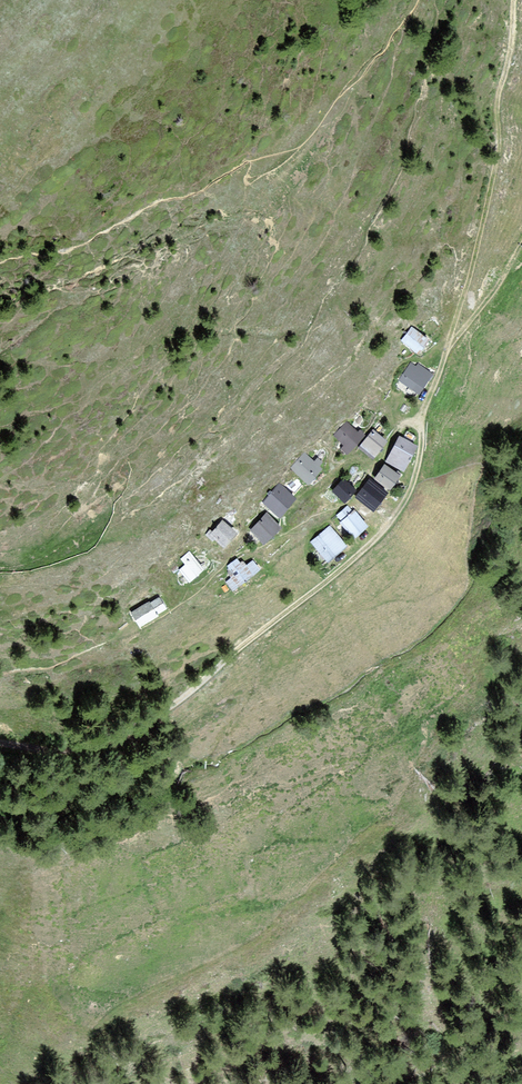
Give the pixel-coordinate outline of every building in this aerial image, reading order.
[(423,355),(435,340),(414,324),(403,340),(423,355)] [(435,372),(412,358),(400,380),(423,394),(435,372)] [(370,436),(347,419),(333,439),(356,455),(370,436)] [(380,430),(365,448),(380,460),(394,441),(380,430)] [(397,460),(413,470),(427,446),(411,436),(397,460)] [(315,487),(329,467),(307,451),(290,469),(315,487)] [(412,477),(393,463),(383,477),(402,491),(412,477)] [(352,477),(338,492),(352,505),(367,490),(352,477)] [(286,517),(302,497),(283,483),(267,502),(286,517)] [(366,501),(385,516),(399,499),(380,483),(366,501)] [(358,502),(342,517),(365,540),(381,526),(358,502)] [(285,526),(267,509),(251,526),(269,543),(285,526)] [(225,518),(213,533),(232,548),(244,534),(225,518)] [(355,543),(336,522),(317,540),(337,560),(355,543)] [(210,568),(192,550),(178,564),(195,582),(210,568)] [(227,566),(235,576),(231,579),(240,591),(269,571),(259,557),(248,564),(242,556),(227,566)] [(152,598),(151,597),(131,611),(143,628),(164,613),(164,612),(173,606),(163,591),(152,598)]
